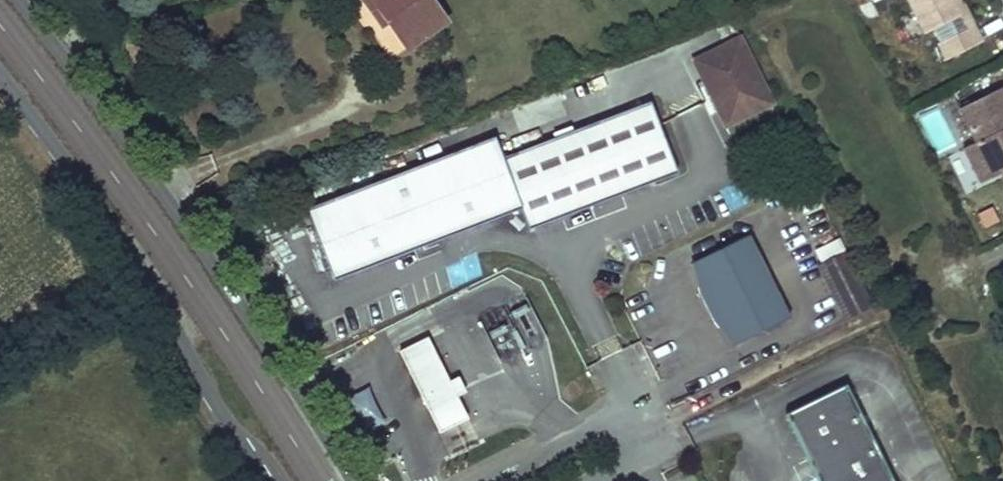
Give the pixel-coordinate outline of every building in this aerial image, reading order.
[(373,12),(379,8),(388,21),(408,48),(446,20),(431,0),(365,0),(373,12)] [(921,34),(957,16),(960,15),(952,0),(904,0),(921,34)] [(960,15),(957,16),(963,28),(971,24),(959,0),(952,0),(960,15)] [(379,8),(373,12),(382,24),(388,21),(379,8)] [(963,28),(934,42),(943,59),(980,41),(971,24),(963,28)] [(773,104),(740,38),(693,61),(717,109),(725,104),(735,123),(773,104)] [(958,108),(974,141),(964,146),(981,181),(1002,170),(1002,98),(998,88),(958,108)] [(497,156),(489,135),(303,211),(332,281),(517,205),(525,225),(674,172),(649,102),(497,156)] [(725,104),(717,109),(726,127),(735,123),(725,104)] [(981,228),(997,223),(992,206),(975,211),(981,228)] [(691,263),(732,346),(788,318),(748,236),(691,263)] [(846,252),(819,266),(846,321),(874,307),(846,252)] [(392,344),(414,389),(441,376),(419,331),(392,344)] [(450,371),(441,376),(414,389),(420,402),(447,389),(456,385),(450,371)] [(846,383),(785,412),(818,480),(893,480),(846,383)] [(369,386),(349,396),(365,431),(386,421),(369,386)] [(420,402),(432,425),(459,412),(447,389),(420,402)]
